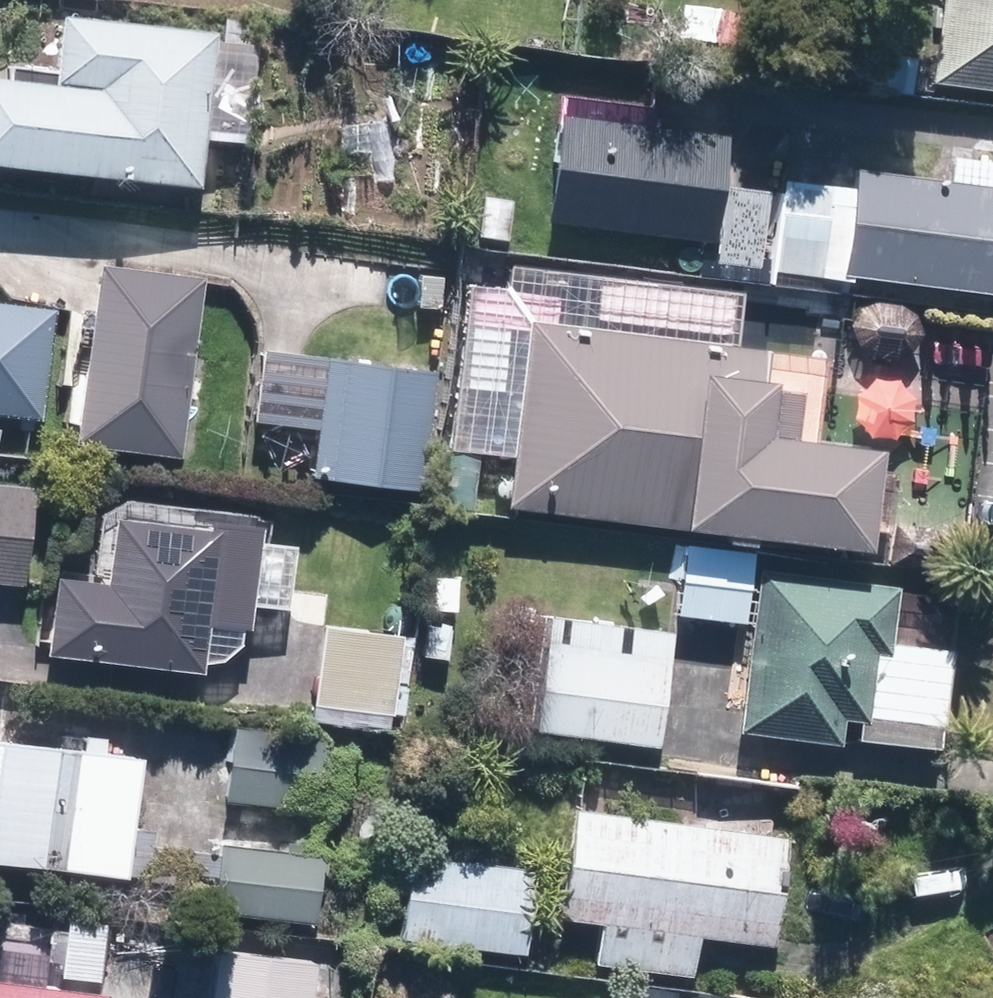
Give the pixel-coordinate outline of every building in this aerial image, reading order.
[(934,82),(992,89),(992,0),(945,0),(934,82)] [(57,21),(50,89),(0,84),(0,171),(205,191),(220,37),(57,21)] [(730,133),(562,113),(550,222),(717,241),(730,133)] [(850,204),(787,196),(778,269),(992,296),(992,188),(854,170),(850,204)] [(758,270),(767,194),(725,189),(717,266),(758,270)] [(514,265),(511,288),(472,285),(454,452),(518,459),(512,508),(878,553),(889,453),(800,442),(805,394),(782,392),(783,384),(768,383),(771,352),(740,347),(746,293),(514,265)] [(209,280),(96,268),(77,451),(190,462),(209,280)] [(0,305),(0,416),(47,422),(59,311),(0,305)] [(435,373),(326,362),(314,480),(422,491),(435,373)] [(481,458),(443,453),(437,507),(474,512),(481,458)] [(35,490),(0,488),(0,587),(29,589),(35,490)] [(203,674),(208,626),(250,631),(253,606),(292,610),(299,549),(260,545),(261,538),(260,538),(261,528),(205,522),(204,531),(106,520),(99,586),(50,580),(42,657),(203,674)] [(884,588),(744,572),(725,735),(825,747),(828,721),(846,723),(844,741),(928,751),(940,653),(877,646),(884,588)] [(661,632),(540,616),(524,732),(645,749),(661,632)] [(396,638),(311,628),(300,721),(384,731),(396,638)] [(222,729),(213,802),(308,813),(316,739),(222,729)] [(0,750),(0,871),(128,885),(141,765),(0,750)] [(686,939),(758,947),(771,837),(558,813),(546,921),(590,926),(585,963),(681,974),(686,939)] [(322,860),(216,848),(209,914),(314,926),(322,860)] [(539,873),(416,858),(406,940),(528,955),(539,873)] [(319,968),(221,957),(217,997),(316,997),(319,968)] [(0,984),(0,997),(111,997),(0,984)]
